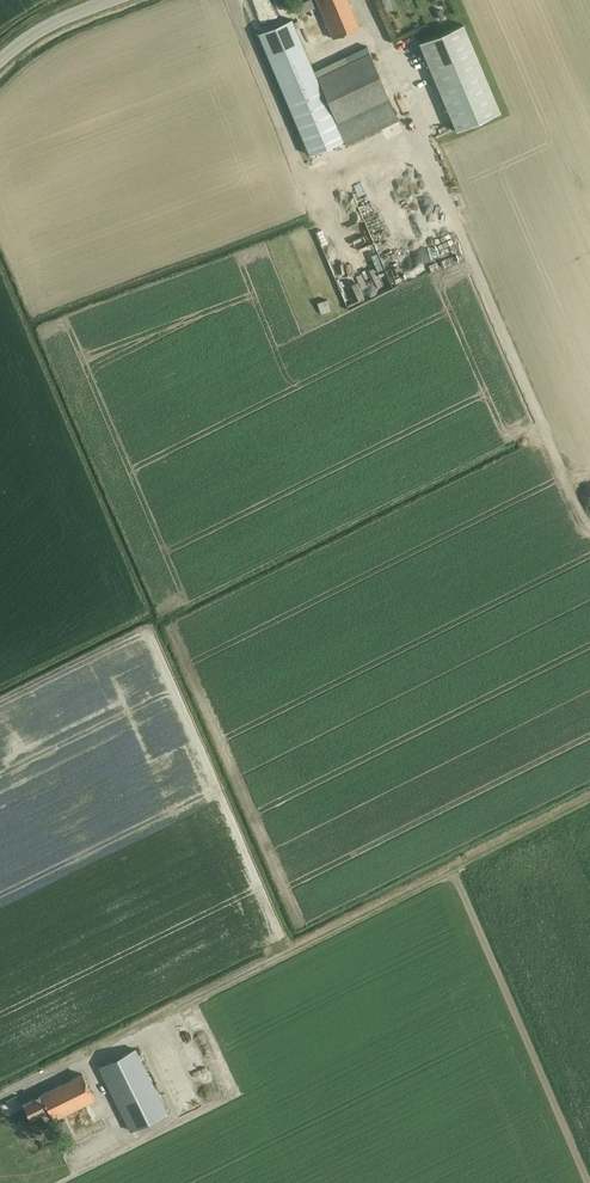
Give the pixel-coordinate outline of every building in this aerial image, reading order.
[(315,8),(311,0),(310,0),(295,6),(299,14),(315,8)] [(359,27),(348,0),(317,0),(332,38),(359,27)] [(308,155),(342,141),(396,120),(364,40),(309,63),(291,19),(257,33),(308,155)] [(419,43),(456,131),(500,112),(463,24),(419,43)] [(410,162),(411,169),(427,165),(425,159),(410,162)] [(387,167),(390,176),(401,171),(398,163),(387,167)] [(367,180),(384,175),(382,169),(365,173),(367,180)] [(343,179),(346,191),(352,189),(348,178),(343,179)] [(424,271),(442,263),(436,249),(418,257),(424,271)] [(395,271),(397,278),(408,275),(406,268),(395,271)] [(333,309),(342,306),(339,293),(330,295),(333,309)] [(209,1047),(195,1052),(197,1058),(211,1053),(209,1047)] [(130,1129),(166,1111),(135,1049),(98,1067),(130,1129)] [(214,1055),(200,1060),(205,1076),(220,1070),(214,1055)] [(81,1073),(22,1103),(30,1118),(49,1108),(54,1119),(94,1099),(81,1073)] [(199,1093),(203,1103),(213,1098),(208,1089),(199,1093)] [(64,1140),(72,1136),(64,1120),(56,1124),(64,1140)]
